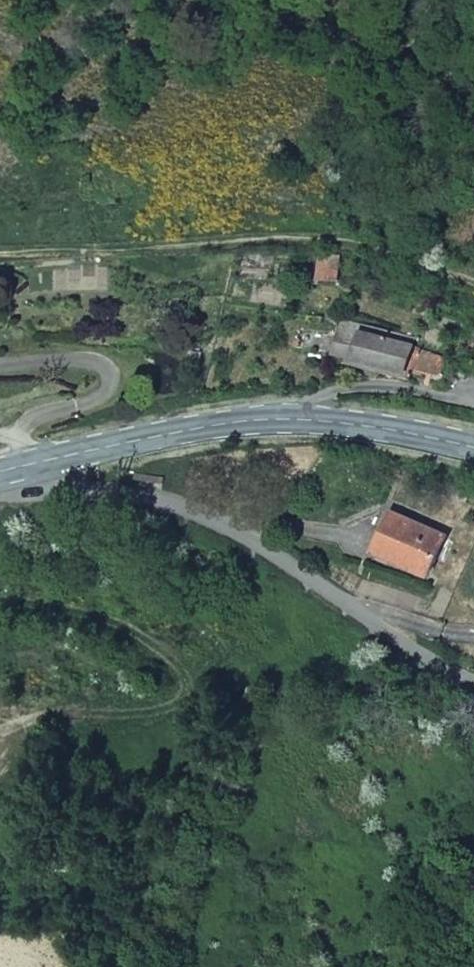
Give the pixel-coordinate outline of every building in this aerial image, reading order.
[(336,281),(336,258),(320,258),(320,281),(336,281)] [(415,348),(385,341),(387,336),(377,333),(377,331),(340,322),(335,342),(355,347),(352,357),(366,360),(366,362),(405,371),(406,364),(441,373),(445,359),(415,348)] [(334,352),(352,357),(355,347),(335,342),(334,352)] [(443,536),(391,512),(371,553),(427,576),(443,536)]
